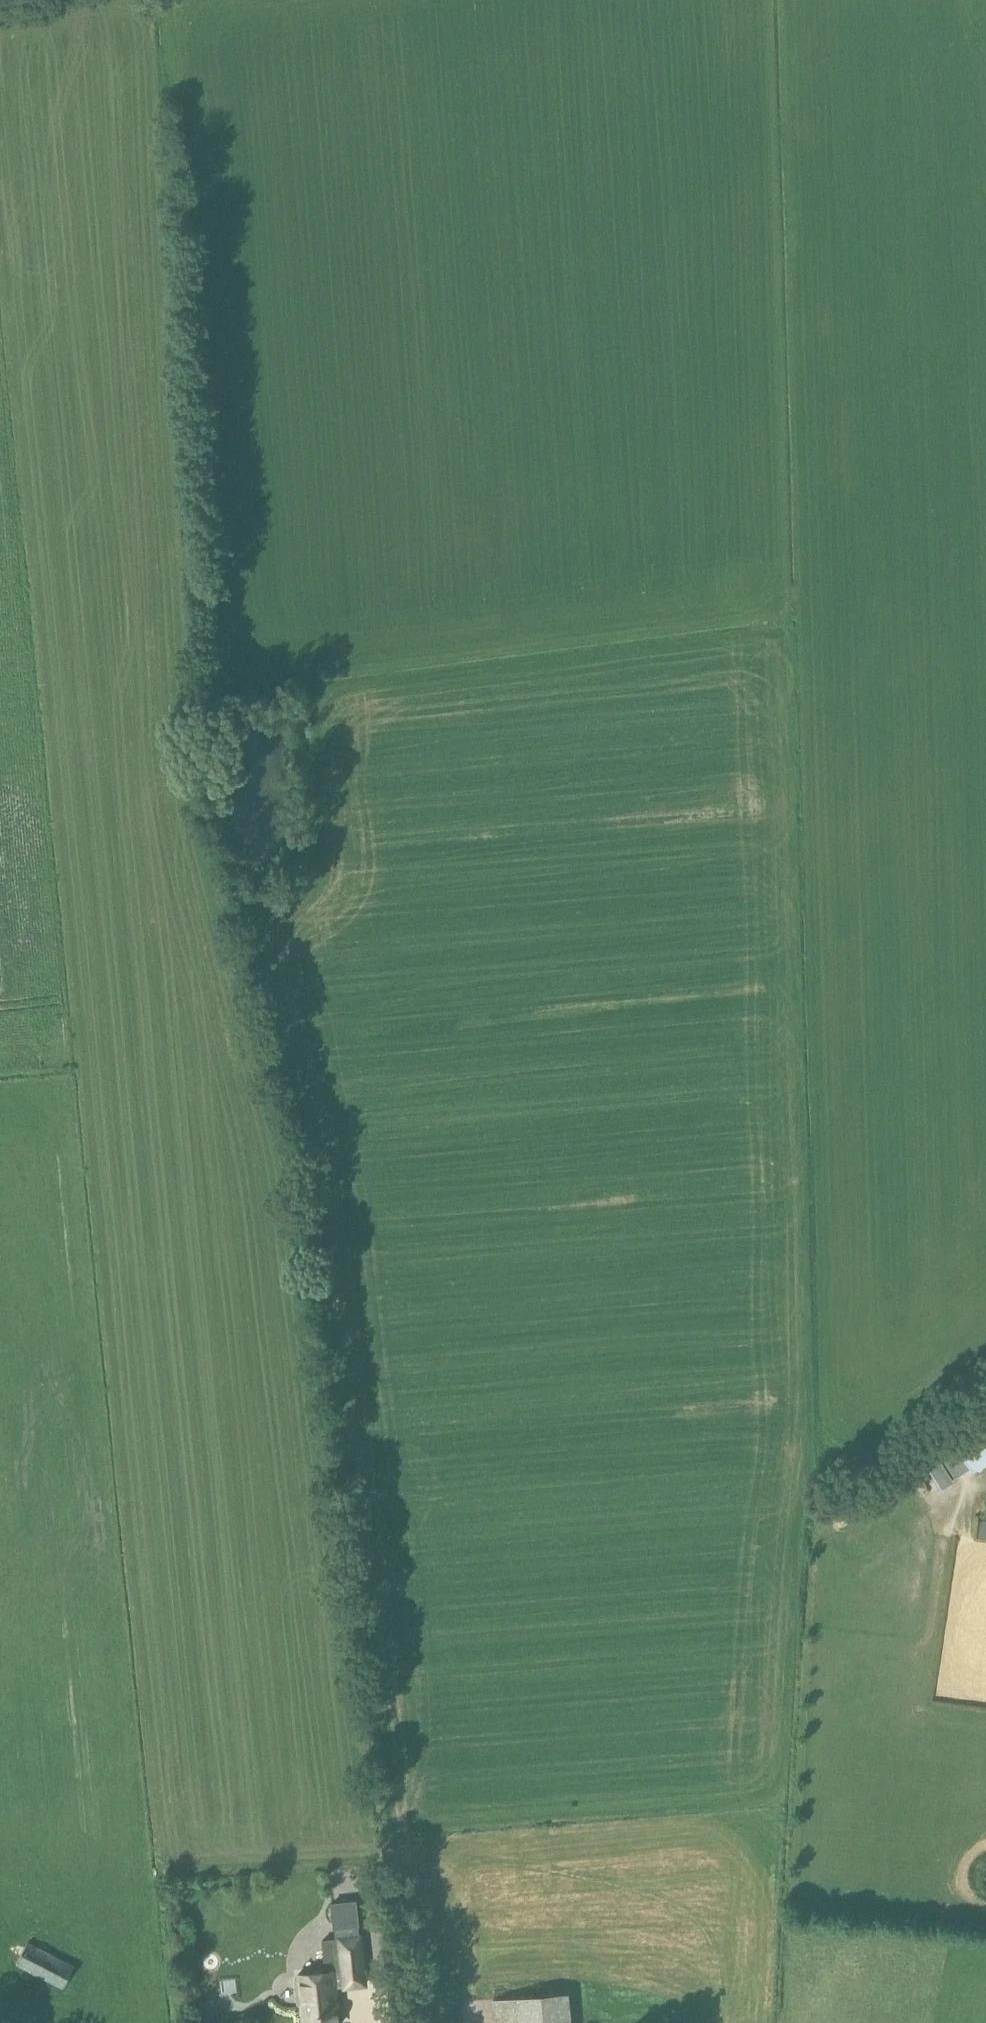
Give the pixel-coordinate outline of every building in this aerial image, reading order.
[(957,1443),(974,1469),(985,1461),(985,1425),(957,1443)] [(357,1915),(333,1917),(335,1937),(359,1934),(357,1915)] [(347,1937),(337,1938),(343,1988),(353,1987),(347,1937)] [(60,1989),(72,1967),(27,1941),(14,1963),(60,1989)] [(299,1975),(304,2022),(341,2022),(336,1972),(299,1975)] [(492,2000),(494,2022),(571,2022),(569,1993),(492,2000)]
